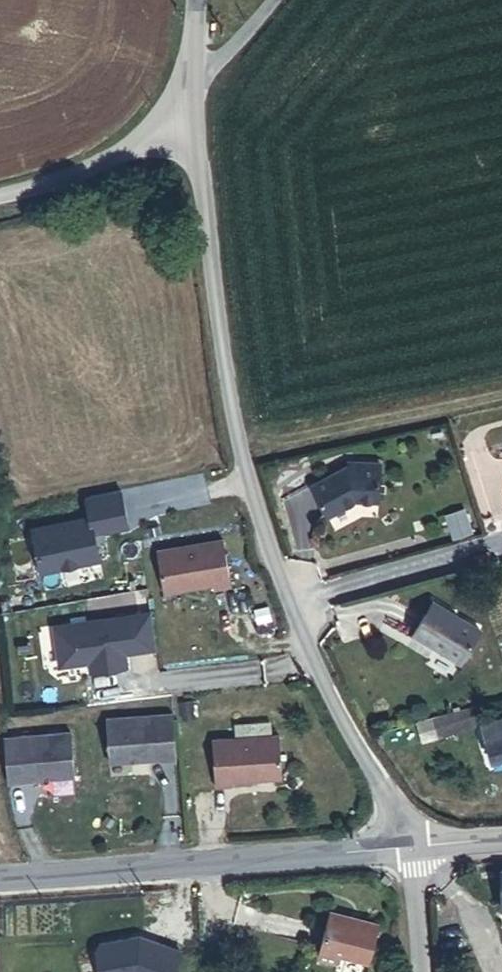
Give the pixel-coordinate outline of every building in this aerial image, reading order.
[(381,462),(349,461),(348,465),(311,485),(328,517),(346,508),(345,507),(355,501),(379,502),(381,462)] [(136,532),(126,491),(84,499),(88,518),(36,527),(44,574),(107,564),(102,538),(136,532)] [(464,509),(446,516),(452,531),(470,524),(464,509)] [(224,541),(157,552),(164,592),(213,584),(213,588),(230,585),(224,541)] [(460,664),(480,631),(433,603),(413,635),(460,664)] [(160,652),(154,611),(55,625),(61,670),(95,665),(96,678),(134,674),(132,656),(160,652)] [(183,720),(195,718),(193,701),(181,703),(183,720)] [(492,761),(501,758),(501,717),(482,723),(477,706),(433,719),(438,738),(459,733),(459,730),(481,724),(492,761)] [(176,758),(173,716),(106,720),(109,763),(176,758)] [(438,738),(433,719),(416,723),(422,743),(438,738)] [(75,776),(71,734),(4,739),(8,782),(75,776)] [(279,736),(213,741),(216,786),(233,785),(233,781),(282,778),(279,736)] [(392,881),(385,875),(379,881),(386,887),(392,881)] [(369,963),(379,925),(330,912),(317,959),(338,965),(340,955),(369,963)] [(100,942),(95,947),(98,971),(173,971),(180,952),(138,936),(100,942)]
